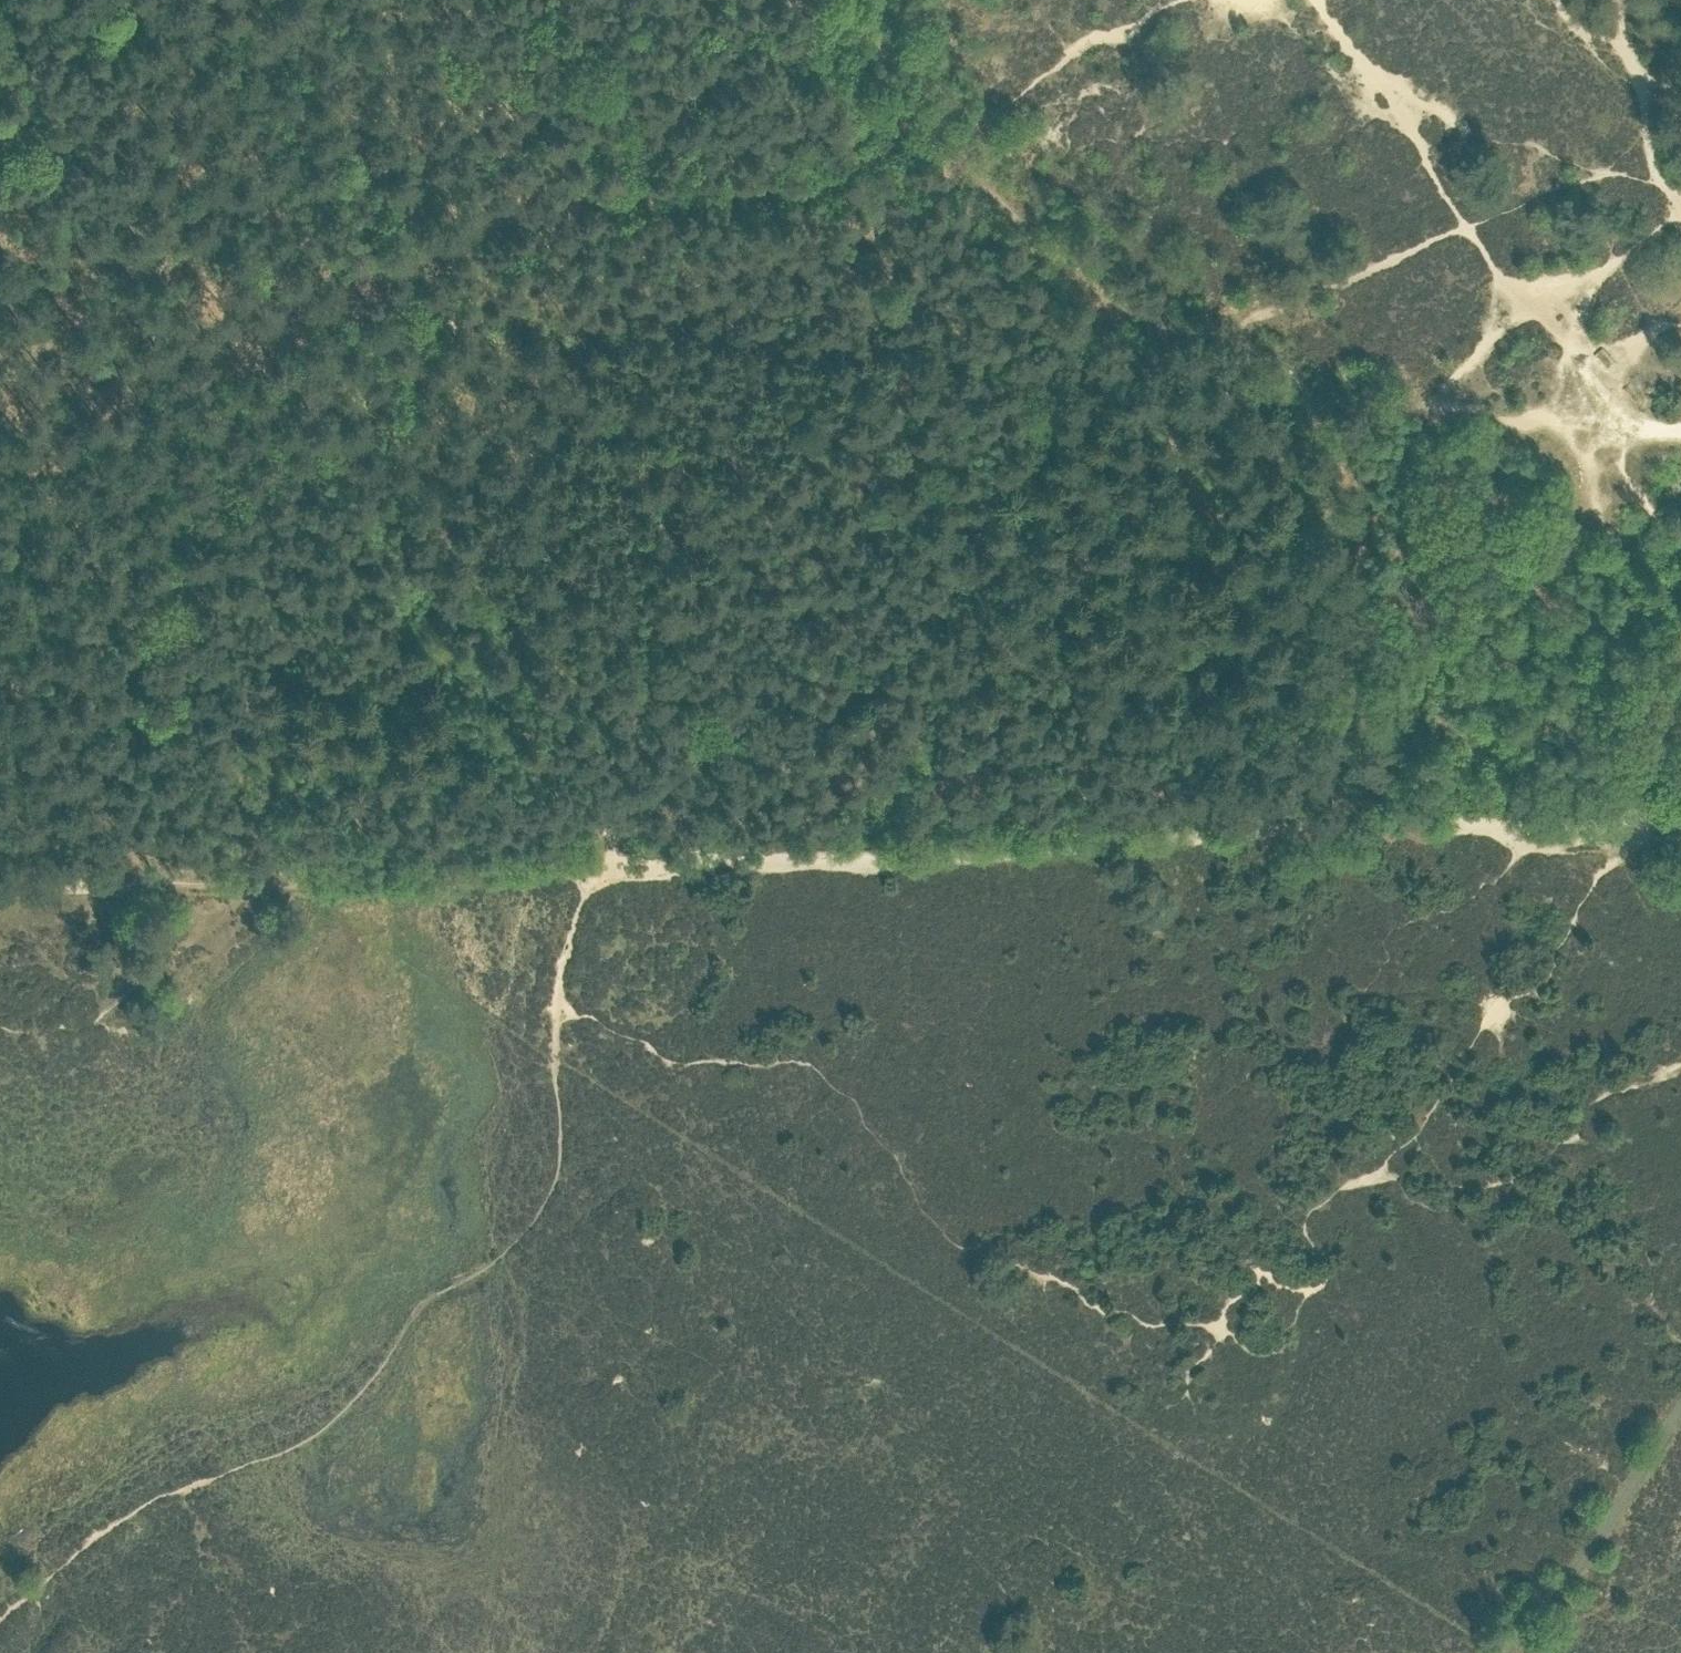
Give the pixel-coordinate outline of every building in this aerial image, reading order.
[(1602,346),(1594,353),(1606,368),(1615,361),(1602,346)]
